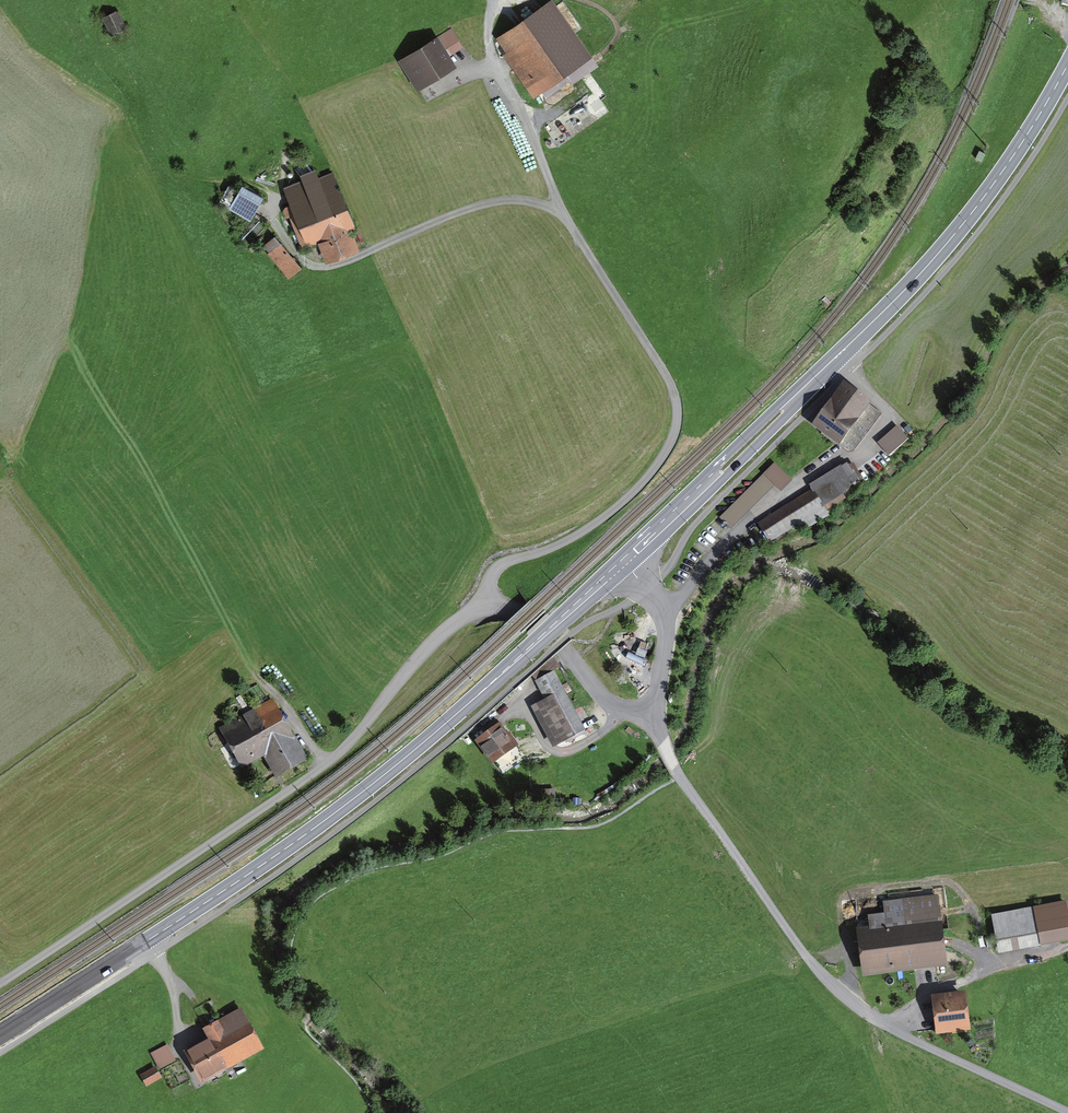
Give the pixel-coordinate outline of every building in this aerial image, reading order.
[(530,99),(578,64),(548,22),(544,25),(533,11),(494,39),(505,54),(500,58),(530,99)] [(110,13),(98,17),(104,33),(116,29),(110,13)] [(451,32),(403,62),(420,88),(453,68),(446,56),(460,47),(451,32)] [(352,228),(335,183),(310,192),(308,187),(287,196),(306,246),(320,241),(327,260),(354,250),(346,230),(352,228)] [(242,187),(231,208),(249,217),(260,196),(242,187)] [(281,243),(269,252),(288,276),(300,267),(281,243)] [(839,440),(867,402),(844,384),(815,423),(839,440)] [(906,438),(897,428),(880,442),(889,453),(906,438)] [(812,489),(760,523),(771,540),(799,525),(804,531),(830,516),(826,510),(845,498),(842,494),(856,479),(846,464),(809,485),(812,489)] [(785,481),(769,465),(714,519),(725,530),(768,486),(774,492),(785,481)] [(579,731),(549,673),(531,682),(543,705),(540,707),(544,715),(539,718),(553,744),(579,731)] [(302,758),(273,701),(224,726),(243,762),(265,751),(276,772),(302,758)] [(496,721),(475,736),(493,760),(499,756),(506,766),(521,755),(496,721)] [(940,964),(932,896),(878,903),(878,915),(864,917),(865,930),(854,931),(859,975),(940,964)] [(1032,907),(988,914),(994,952),(1038,944),(1032,907)] [(967,1027),(963,993),(935,996),(939,1030),(967,1027)] [(259,1048),(240,1012),(208,1029),(213,1039),(188,1053),(202,1079),(259,1048)] [(169,1060),(162,1046),(147,1053),(153,1067),(169,1060)] [(147,1067),(135,1076),(142,1085),(154,1076),(147,1067)]
